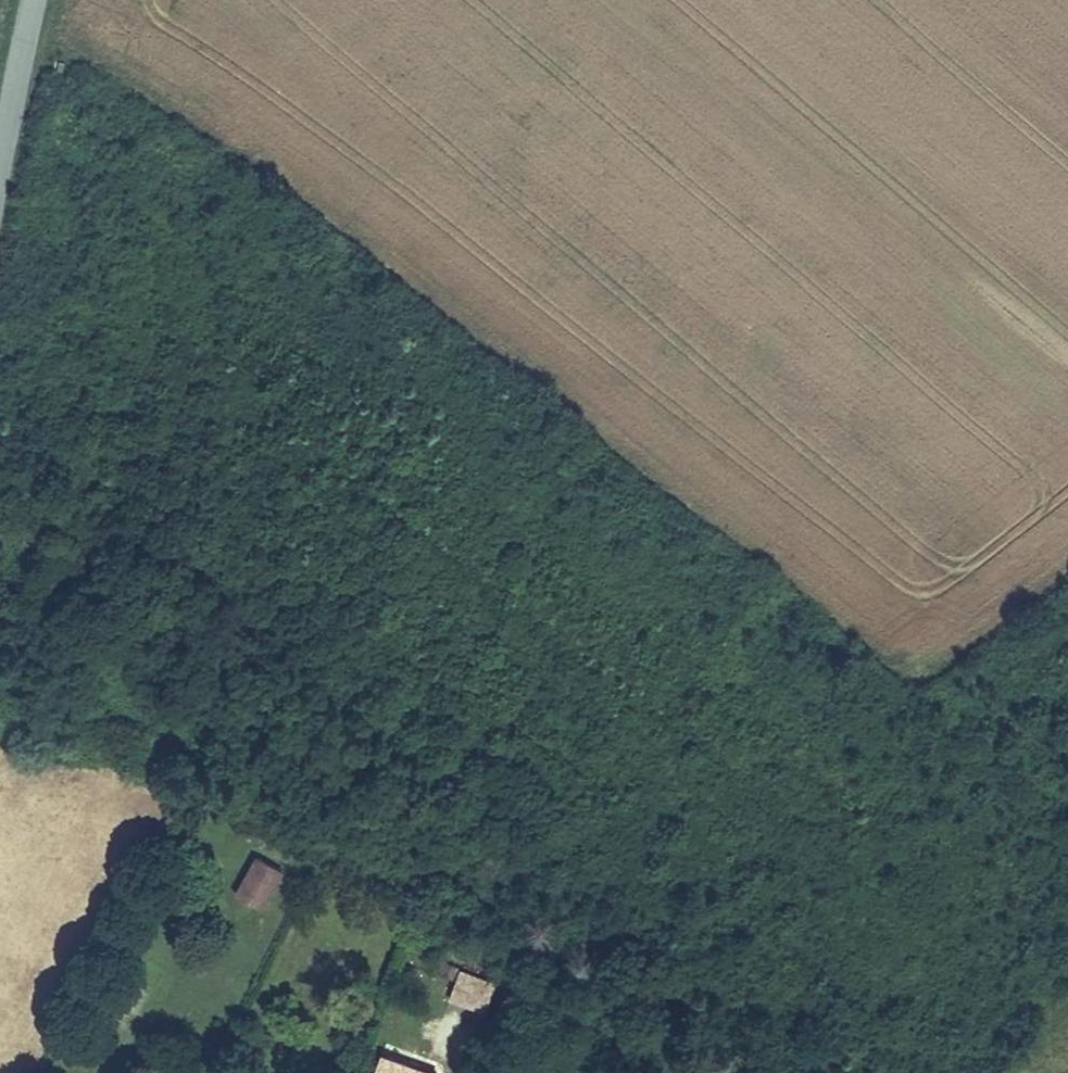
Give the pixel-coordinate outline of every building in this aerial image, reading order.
[(294,873),(269,860),(247,902),(272,915),(294,873)] [(367,1072),(406,1072),(408,1067),(375,1054),(367,1072)]
